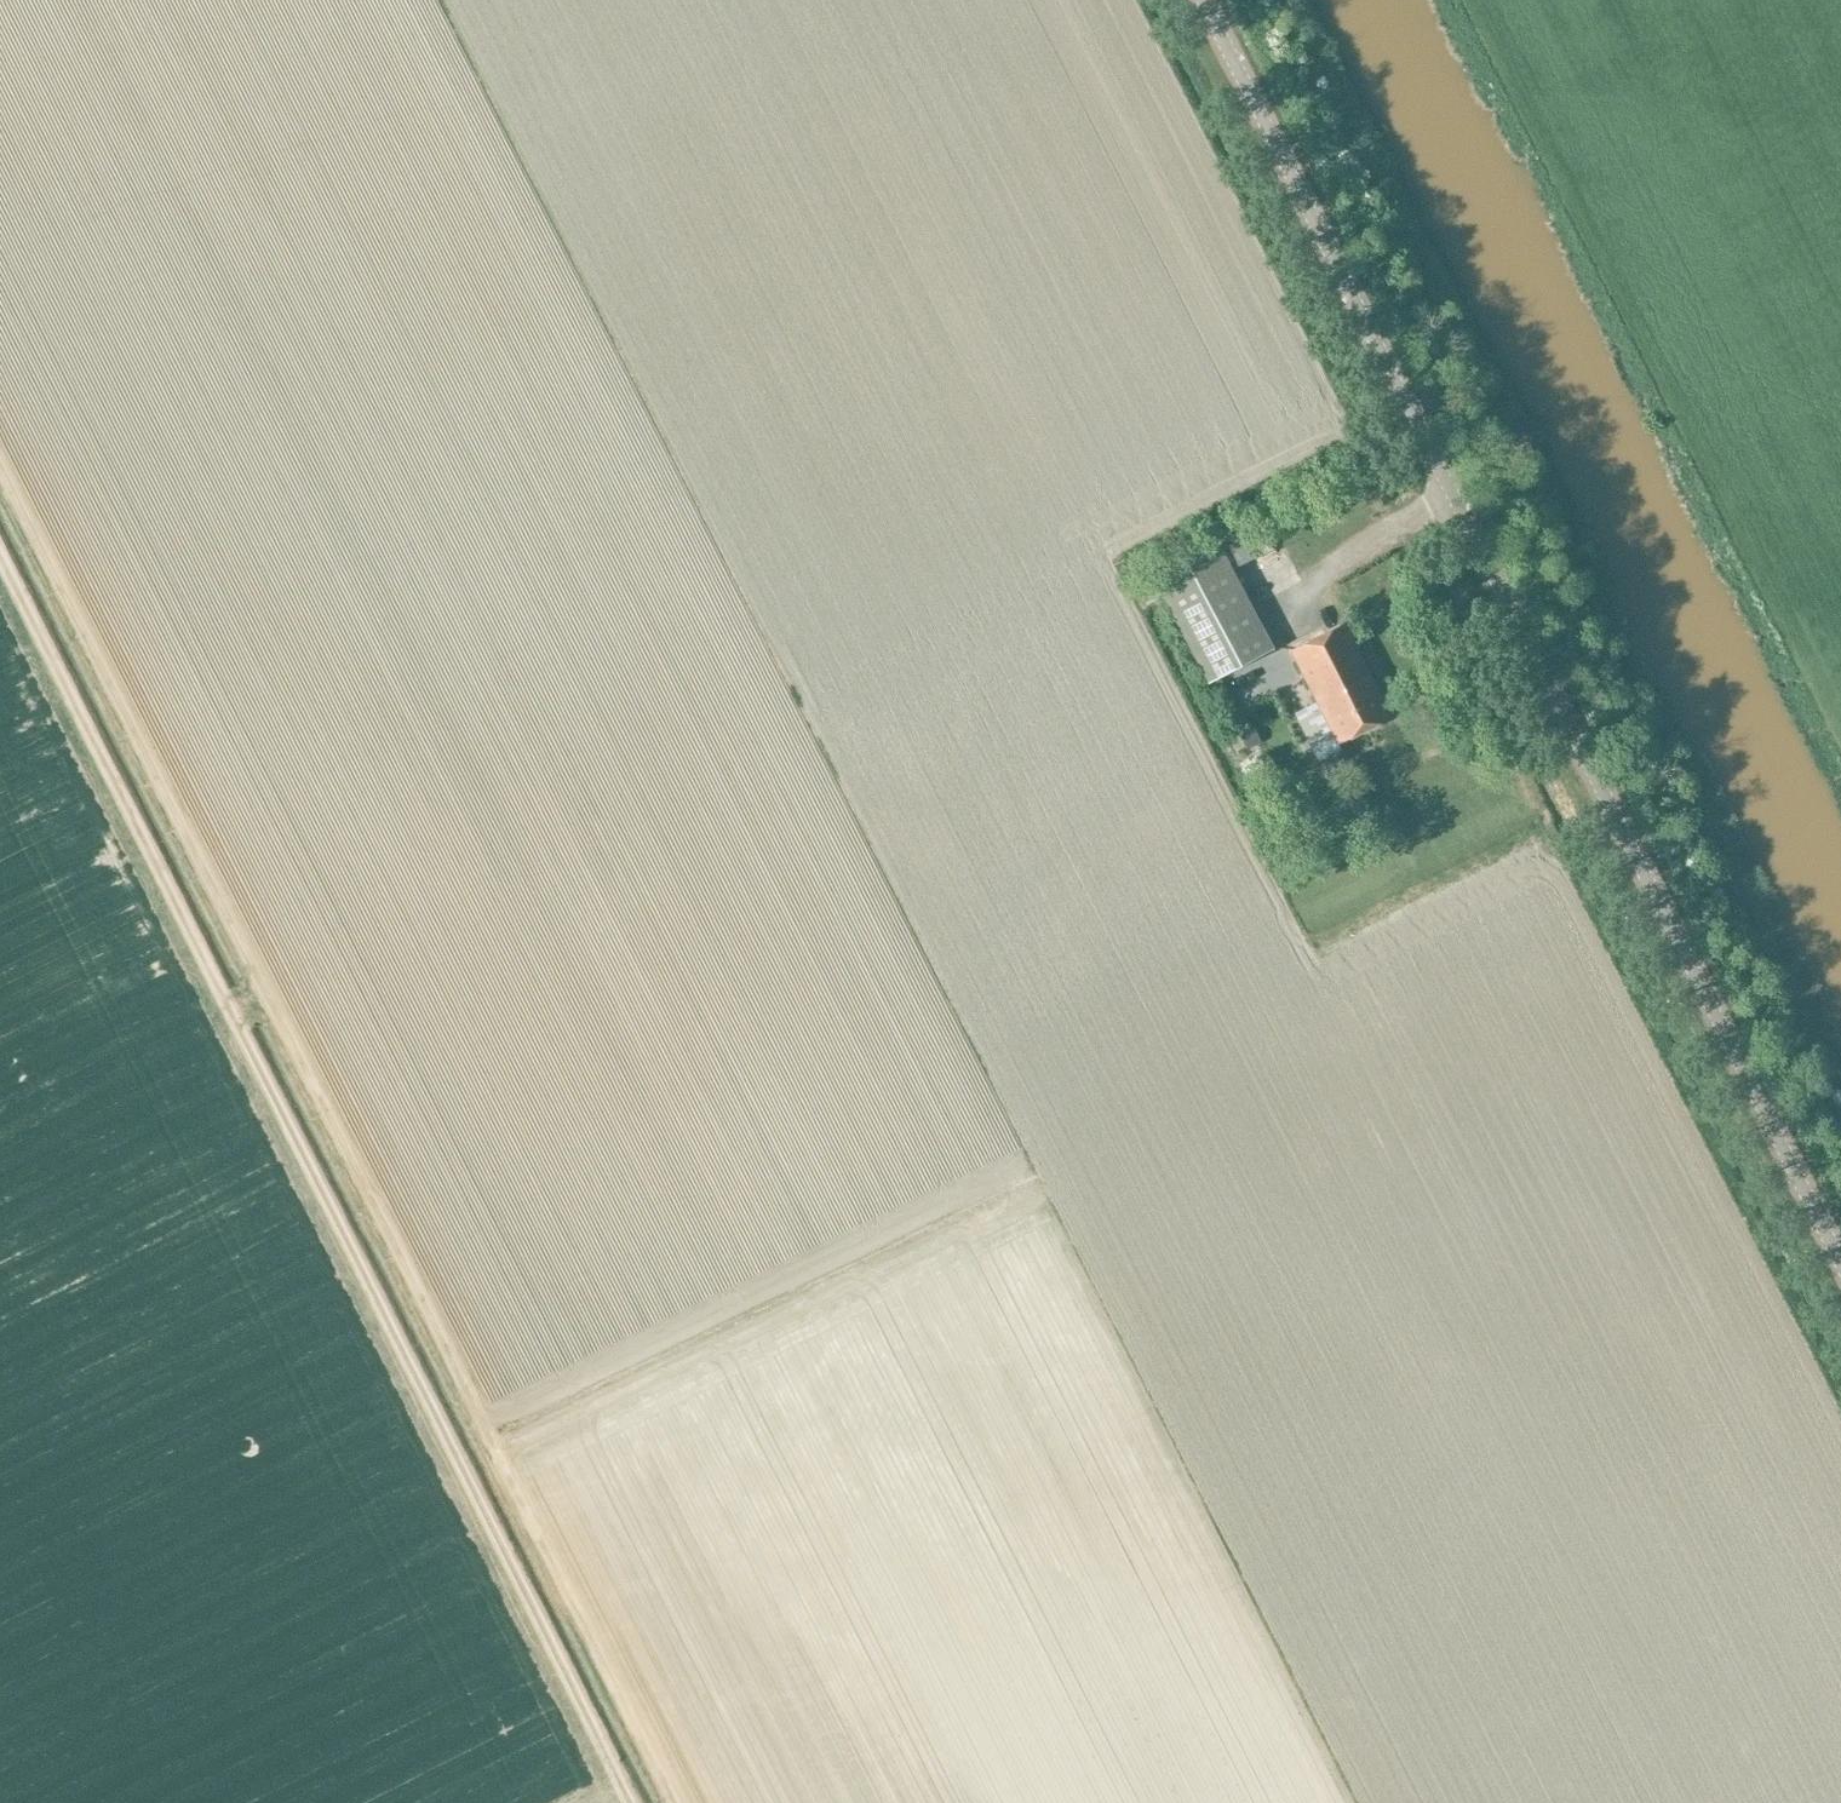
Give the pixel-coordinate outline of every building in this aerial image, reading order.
[(1151,575),(1208,681),(1274,648),(1217,540),(1151,575)] [(1476,582),(1490,577),(1483,557),(1468,562),(1476,582)] [(1344,624),(1291,650),(1317,701),(1295,712),(1319,760),(1342,748),(1338,740),(1388,715),(1344,624)] [(1224,689),(1245,729),(1274,714),(1253,673),(1224,689)] [(1258,744),(1251,729),(1238,735),(1245,750),(1258,744)]
